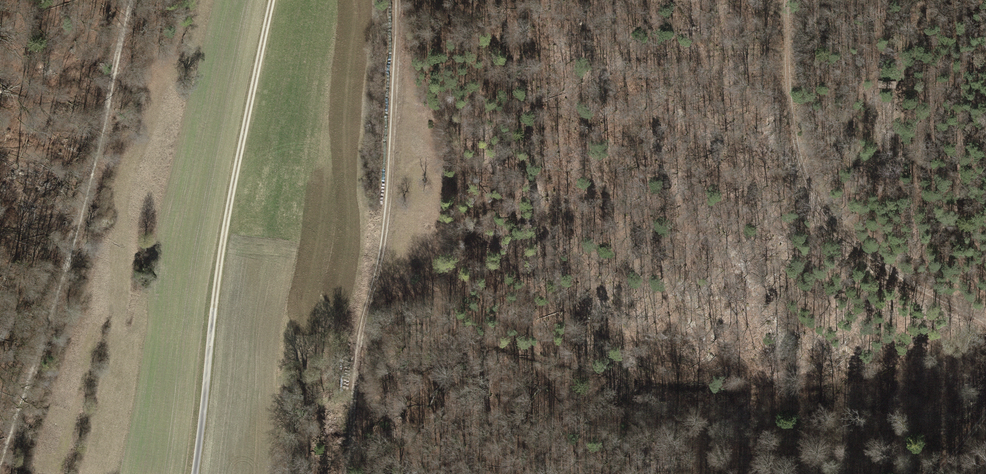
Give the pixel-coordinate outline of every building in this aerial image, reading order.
[(893,76),(882,75),(881,85),(892,86),(893,76)]
